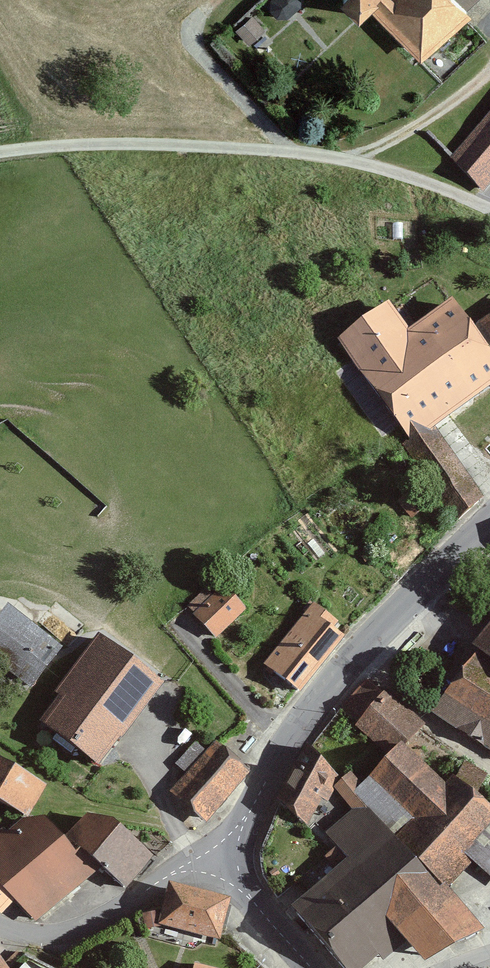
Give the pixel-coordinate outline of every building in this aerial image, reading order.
[(272,3),(287,16),(300,0),(275,0),(272,3)] [(339,0),(363,21),(376,11),(387,0),(339,0)] [(470,0),(387,0),(376,11),(428,63),(480,10),(472,2),(470,0)] [(256,11),(237,23),(249,39),(267,27),(256,11)] [(483,193),(489,185),(489,114),(446,161),(483,193)] [(394,300),(337,341),(356,367),(379,402),(389,396),(415,436),(460,515),(488,500),(444,424),(489,393),(489,318),(478,326),(459,298),(414,328),(394,300)] [(220,640),(255,610),(225,577),(190,607),(220,640)] [(357,630),(319,599),(265,664),(303,695),(357,630)] [(33,692),(69,647),(14,604),(0,621),(0,666),(33,692)] [(40,719),(106,769),(171,682),(105,632),(40,719)] [(481,644),(489,651),(489,634),(481,644)] [(481,654),(426,718),(489,756),(489,661),(481,654)] [(403,716),(365,677),(334,708),(373,746),(403,716)] [(258,771),(220,739),(210,750),(197,739),(176,764),(189,775),(173,793),(212,826),(258,771)] [(312,745),(279,800),(310,822),(325,794),(331,799),(344,777),(312,745)] [(337,790),(352,809),(326,832),(351,860),(296,910),(347,967),(376,967),(411,937),(433,963),(486,918),(454,881),(473,859),(489,873),(489,799),(460,774),(454,782),(409,745),(366,782),(357,770),(337,790)] [(32,815),(50,780),(0,754),(0,798),(32,815)] [(127,890),(158,855),(96,809),(73,830),(43,816),(0,840),(0,915),(14,895),(35,922),(103,869),(127,890)] [(162,920),(217,935),(227,898),(172,884),(162,920)] [(0,954),(0,967),(13,967),(0,954)]
